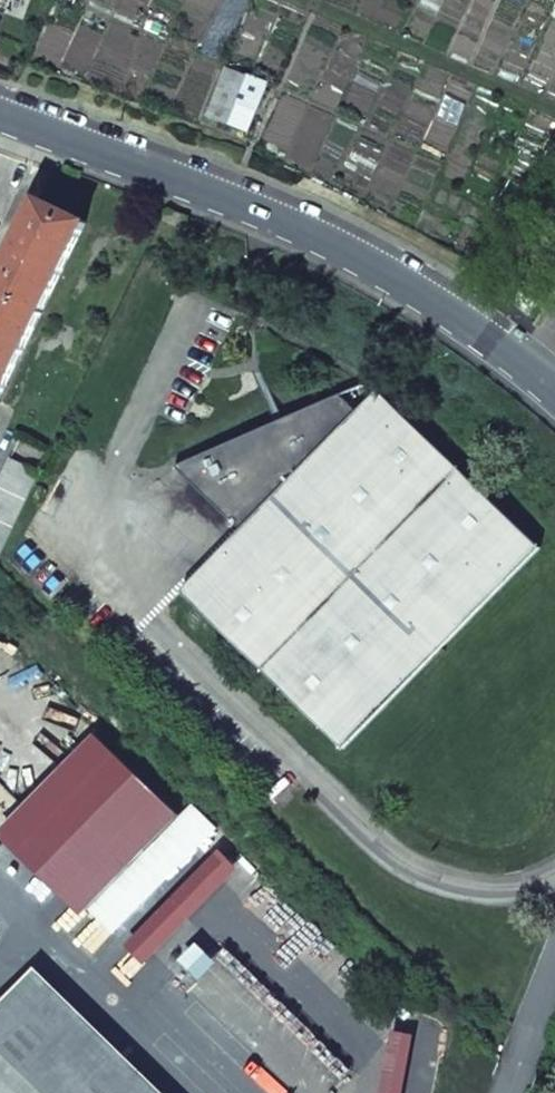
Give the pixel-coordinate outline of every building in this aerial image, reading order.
[(226,67),(206,114),(226,122),(235,102),(255,111),(266,84),(226,67)] [(36,199),(0,276),(0,400),(85,221),(36,199)] [(239,527),(367,395),(358,386),(361,384),(358,380),(171,465),(173,468),(175,469),(227,519),(229,518),(239,527)] [(342,749),(535,544),(373,389),(367,395),(239,527),(181,591),(342,749)] [(41,473),(9,458),(0,477),(0,557),(41,473)] [(89,732),(0,824),(0,840),(77,914),(174,814),(89,732)] [(216,827),(190,802),(86,908),(112,934),(216,827)] [(235,867),(215,848),(121,944),(141,964),(235,867)] [(213,961),(192,941),(174,961),(194,980),(213,961)] [(14,987),(0,1002),(0,1092),(122,1092),(14,987)]
